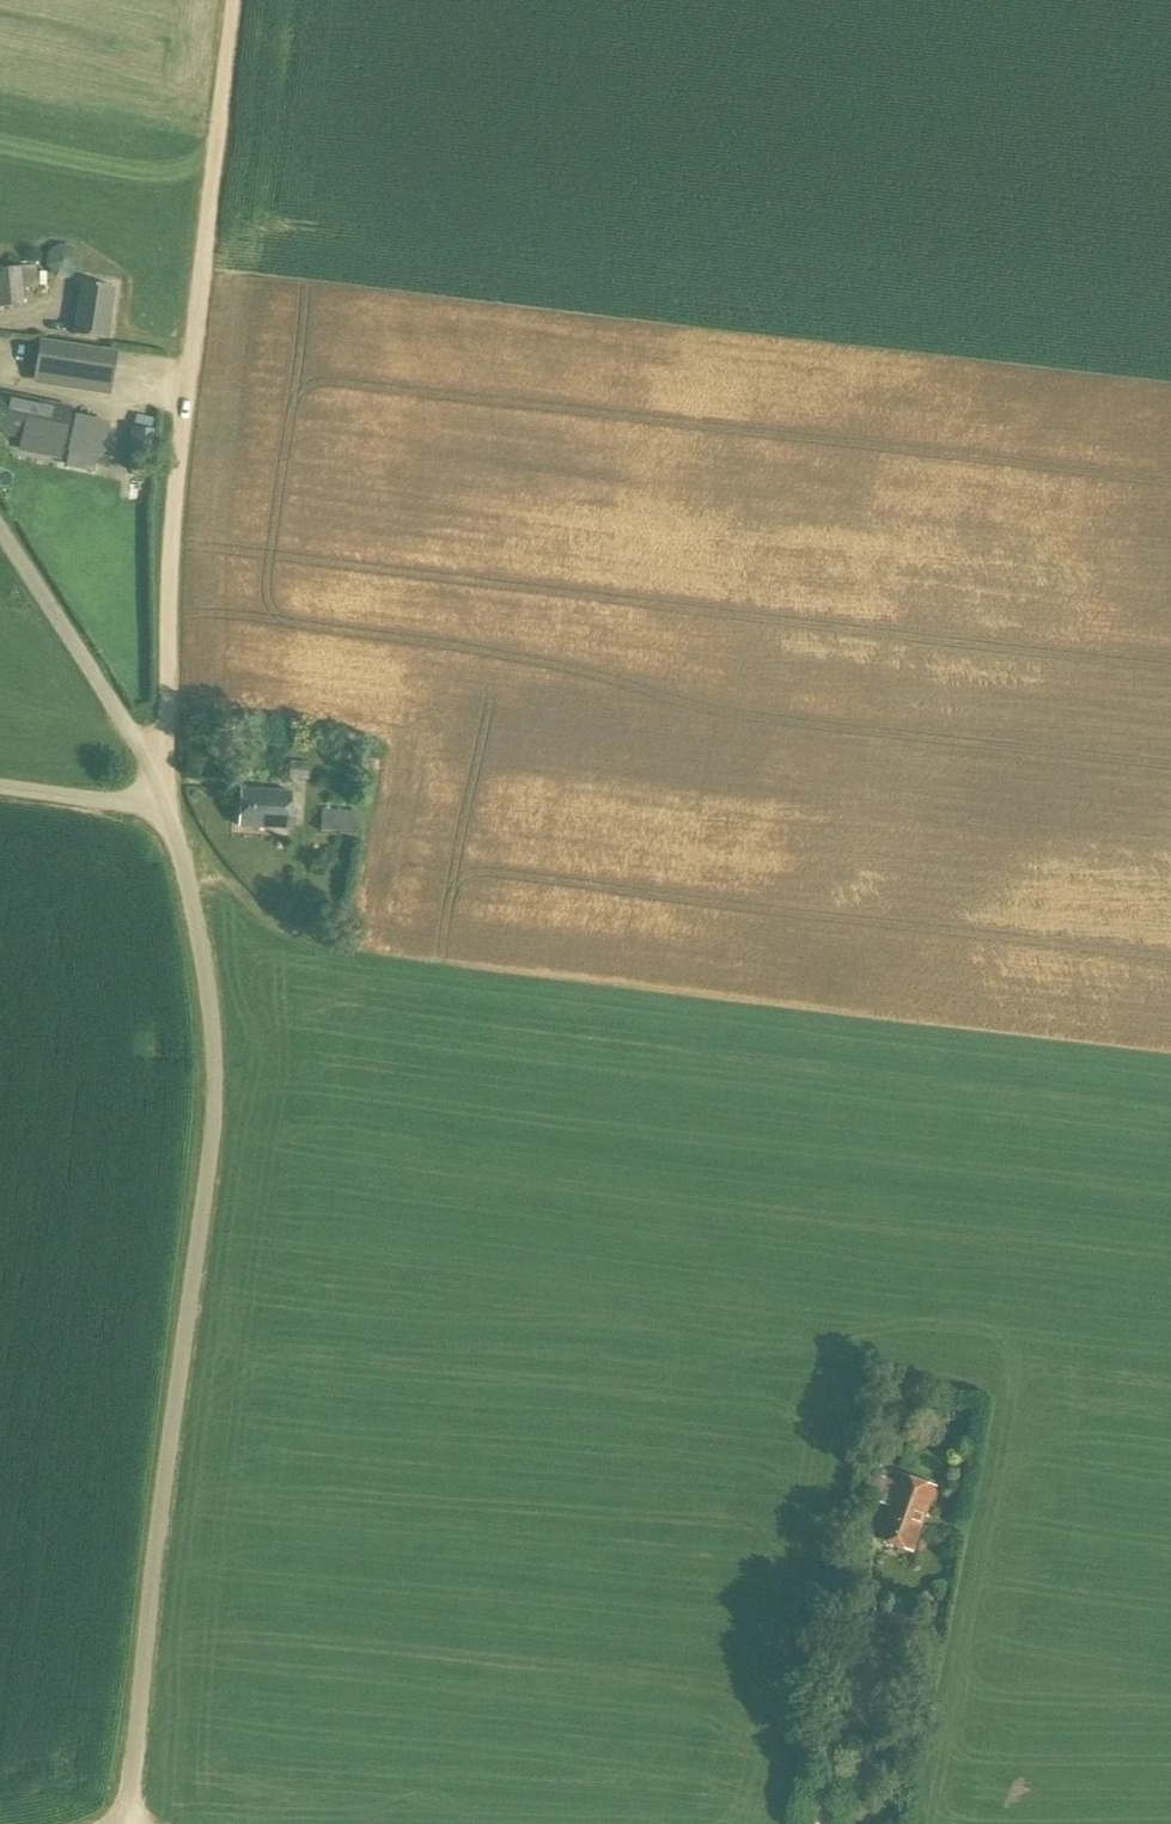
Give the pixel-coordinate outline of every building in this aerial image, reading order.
[(72,247),(59,246),(48,254),(46,267),(55,278),(67,280),(79,272),(81,258),(72,247)] [(36,267),(0,270),(0,307),(22,306),(21,290),(37,288),(36,267)] [(104,342),(114,290),(83,284),(73,335),(104,342)] [(117,354),(40,341),(35,371),(112,384),(117,354)] [(71,410),(0,396),(0,430),(23,435),(23,434),(42,438),(40,450),(62,454),(64,447),(95,453),(101,419),(70,413),(71,410)] [(96,469),(98,459),(70,453),(67,463),(96,469)] [(309,780),(310,763),(290,762),(289,779),(309,780)] [(288,830),(291,792),(240,788),(238,827),(288,830)] [(355,835),(356,812),(322,809),(321,831),(339,832),(339,834),(355,835)] [(862,1494),(891,1505),(890,1507),(924,1518),(936,1485),(902,1473),(899,1482),(870,1472),(862,1494)] [(913,1550),(924,1518),(890,1507),(879,1537),(913,1550)]
